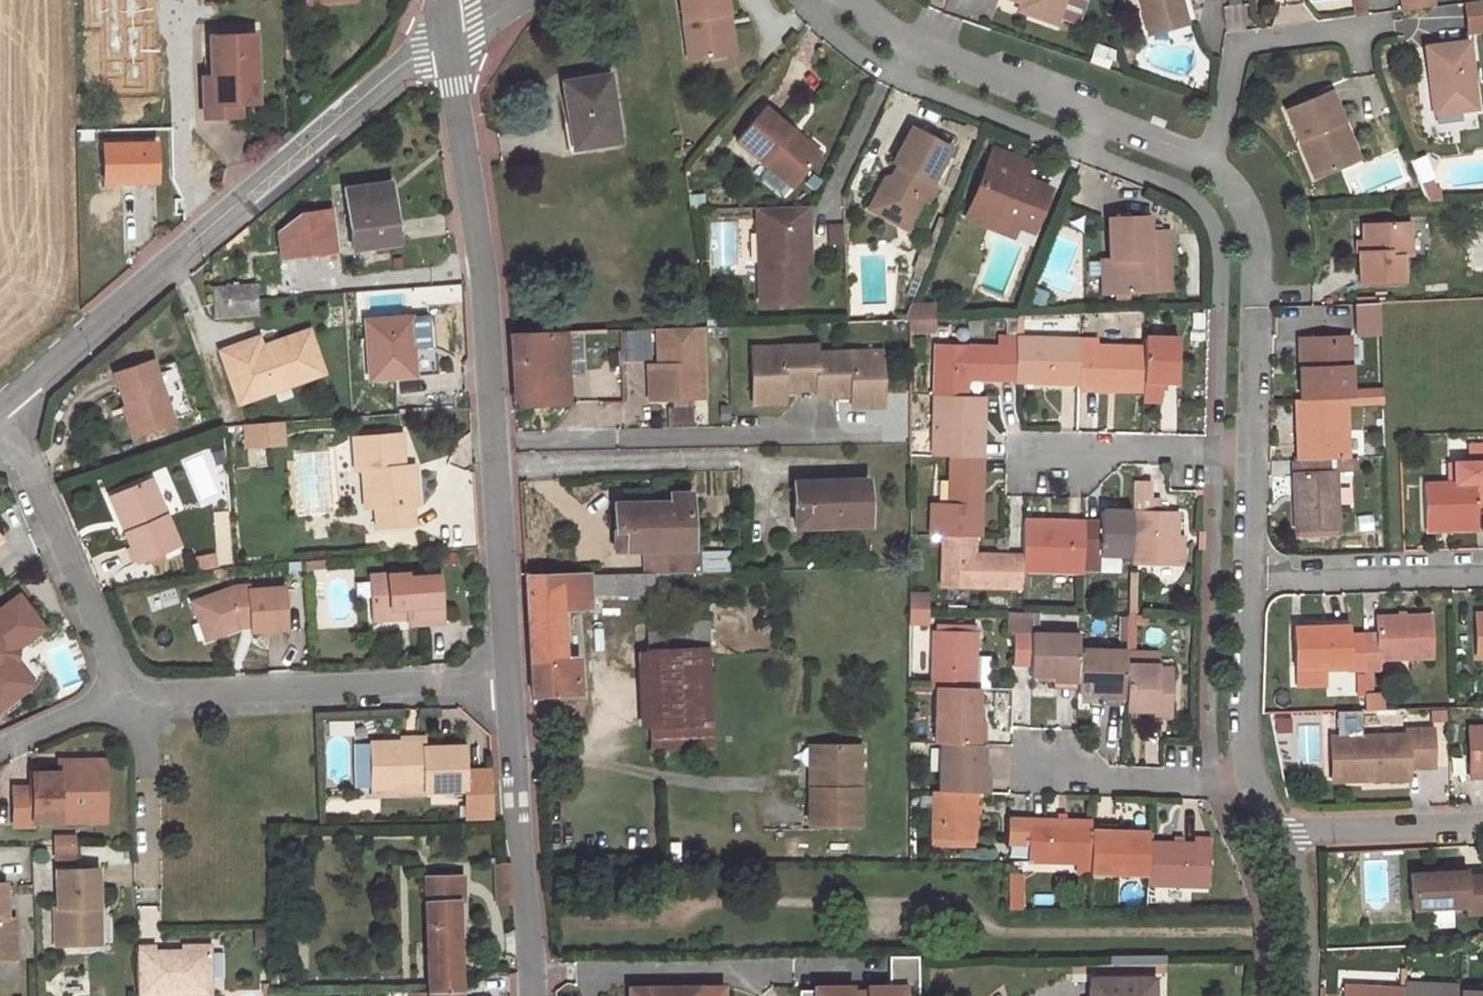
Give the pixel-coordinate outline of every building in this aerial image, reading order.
[(688,58),(724,52),(719,21),(726,20),(723,0),(680,0),(688,58)] [(1031,3),(1023,0),(1022,0),(1020,4),(1017,11),(1027,15),(1031,3)] [(1023,0),(1031,3),(1027,15),(1054,25),(1064,0),(1023,0)] [(1142,27),(1182,16),(1178,0),(1135,0),(1142,27)] [(1355,0),(1357,16),(1367,15),(1365,0),(1356,0),(1355,0)] [(1402,11),(1432,7),(1431,0),(1401,0),(1402,11)] [(1463,1),(1465,31),(1482,30),(1482,0),(1463,1)] [(1145,36),(1185,25),(1182,16),(1142,27),(1145,36)] [(719,21),(724,52),(731,51),(726,20),(719,21)] [(256,101),(253,36),(208,37),(210,80),(211,102),(237,101),(256,101)] [(1426,49),(1433,106),(1450,103),(1451,112),(1475,109),(1467,44),(1426,49)] [(619,142),(608,76),(562,83),(572,149),(619,142)] [(237,101),(211,102),(210,80),(203,80),(204,117),(237,115),(237,103),(237,101)] [(1335,134),(1331,124),(1342,120),(1330,90),(1286,109),(1315,176),(1349,162),(1337,133),(1335,134)] [(1434,114),(1451,112),(1450,103),(1433,106),(1434,114)] [(789,130),(763,107),(735,139),(789,186),(812,160),(785,135),(789,130)] [(1358,158),(1342,120),(1331,124),(1335,134),(1337,133),(1349,162),(1358,158)] [(925,203),(933,189),(930,179),(946,147),(908,128),(890,162),(900,167),(894,179),(888,181),(877,202),(890,208),(893,215),(907,223),(919,200),(925,203)] [(154,181),(154,144),(103,145),(104,182),(154,181)] [(1023,181),(1012,176),(1018,162),(989,150),(967,207),(1011,224),(1028,231),(1045,189),(1023,181)] [(877,202),(888,181),(894,179),(900,167),(890,162),(868,205),(866,209),(904,228),(907,223),(893,215),(890,208),(877,202)] [(1018,162),(1012,176),(1023,181),(1029,166),(1018,162)] [(1431,181),(1421,186),(1428,201),(1440,201),(1439,191),(1435,191),(1431,181)] [(389,184),(344,190),(352,247),(397,241),(389,184)] [(796,259),(794,225),(807,224),(806,205),(756,208),(760,302),(803,300),(802,259),(796,259)] [(1011,224),(967,207),(962,218),(1007,235),(1011,224)] [(1104,217),(1105,258),(1106,293),(1147,292),(1167,291),(1165,229),(1145,230),(1144,215),(1104,217)] [(1358,251),(1359,284),(1402,284),(1401,256),(1409,255),(1407,221),(1363,223),(1363,239),(1363,251),(1358,251)] [(808,259),(807,224),(794,225),(796,259),(802,259),(808,259)] [(1363,251),(1363,239),(1354,239),(1354,251),(1358,251),(1363,251)] [(1095,258),(1096,294),(1106,293),(1105,258),(1095,258)] [(257,300),(256,283),(211,287),(213,303),(257,300)] [(1031,291),(1026,302),(1040,308),(1044,296),(1031,291)] [(214,319),(259,315),(257,300),(213,303),(214,319)] [(931,304),(906,305),(900,320),(911,319),(932,319),(931,304)] [(1355,326),(1380,325),(1380,304),(1354,305),(1355,326)] [(371,377),(414,374),(412,348),(429,347),(427,316),(366,320),(371,377)] [(932,319),(911,319),(911,329),(936,328),(936,319),(932,319)] [(702,326),(657,328),(658,364),(653,364),(655,399),(704,397),(702,326)] [(257,337),(219,351),(238,403),(323,373),(308,330),(261,347),(257,337)] [(512,336),(516,405),(567,402),(565,377),(584,376),(581,334),(563,334),(512,336)] [(638,355),(637,334),(622,334),(623,355),(638,355)] [(1349,338),(1300,339),(1302,400),(1345,398),(1351,397),(1349,338)] [(1080,342),(1016,339),(1016,349),(1015,381),(1078,383),(1079,346),(1080,342)] [(1176,382),(1177,340),(1144,339),(1144,349),(1142,392),(1142,400),(1160,401),(1160,382),(1176,382)] [(782,391),(818,390),(816,354),(816,346),(750,348),(752,392),(782,391)] [(1144,349),(1079,346),(1078,383),(1078,389),(1142,392),(1144,349)] [(1016,349),(936,347),(935,395),(965,396),(966,379),(1015,381),(1016,349)] [(818,396),(851,395),(880,394),(878,352),(816,354),(818,390),(818,396)] [(153,359),(115,372),(135,434),(174,421),(153,359)] [(753,404),(783,403),(782,391),(752,392),(753,404)] [(851,408),(880,407),(880,394),(851,395),(851,408)] [(935,395),(934,456),(951,456),(981,457),(983,397),(965,396),(935,395)] [(1347,459),(1345,398),(1302,400),(1297,400),(1298,460),(1335,459),(1347,459)] [(278,422),(243,425),(244,446),(280,443),(278,422)] [(362,471),(363,489),(374,495),(375,509),(377,529),(413,526),(411,505),(416,505),(414,474),(403,474),(403,463),(400,433),(353,437),(356,471),(362,471)] [(1475,526),(1475,507),(1482,506),(1482,447),(1467,448),(1467,465),(1448,466),(1448,485),(1423,485),(1424,528),(1475,526)] [(949,505),(932,506),(931,535),(942,536),(974,537),(980,537),(981,457),(951,456),(949,505)] [(1296,530),(1337,529),(1335,459),(1298,460),(1293,460),(1296,530)] [(403,463),(403,474),(414,474),(413,462),(403,463)] [(150,478),(115,491),(130,528),(124,531),(136,561),(177,544),(150,478)] [(866,481),(794,483),(795,527),(868,525),(866,481)] [(1130,561),(1175,562),(1176,536),(1177,513),(1148,512),(1149,483),(1132,483),(1131,512),(1130,555),(1130,561)] [(375,509),(374,495),(363,489),(365,510),(375,509)] [(1194,490),(1194,499),(1203,498),(1203,490),(1194,490)] [(644,549),(670,548),(671,573),(698,572),(697,548),(691,548),(690,494),(671,495),(671,502),(657,503),(614,505),(615,530),(625,530),(626,549),(644,549)] [(671,495),(657,495),(657,503),(671,502),(671,495)] [(1084,554),(1130,555),(1131,512),(1100,511),(1100,524),(1085,523),(1084,554)] [(1022,568),(1083,571),(1084,554),(1085,523),(1023,522),(1022,557),(1022,568)] [(615,530),(616,549),(626,549),(625,530),(615,530)] [(942,536),(942,585),(1022,587),(1022,568),(1022,557),(973,555),(974,537),(942,536)] [(668,573),(671,573),(670,548),(644,549),(645,573),(668,573)] [(700,570),(729,568),(728,550),(699,551),(700,570)] [(324,560),(303,562),(303,569),(324,568),(324,560)] [(370,577),(373,614),(407,612),(408,618),(408,625),(443,622),(440,572),(370,577)] [(563,658),(560,608),(588,608),(588,594),(635,593),(639,590),(668,589),(668,573),(645,573),(526,576),(533,696),(579,692),(578,675),(564,675),(563,658)] [(240,627),(247,626),(248,631),(283,630),(281,587),(247,589),(247,586),(234,587),(198,600),(205,620),(207,625),(216,622),(220,634),(240,627)] [(25,687),(5,663),(9,636),(35,617),(18,595),(0,609),(0,706),(25,687)] [(910,595),(910,609),(926,609),(926,596),(910,595)] [(196,624),(205,620),(198,600),(189,603),(196,624)] [(910,625),(926,625),(926,609),(910,609),(910,625)] [(1014,633),(1012,664),(1030,664),(1031,633),(1032,612),(1007,611),(1007,633),(1014,633)] [(407,612),(373,614),(373,620),(408,618),(407,612)] [(1430,616),(1377,618),(1377,635),(1363,636),(1364,669),(1379,669),(1378,658),(1431,656),(1430,616)] [(705,622),(648,625),(649,649),(706,646),(705,622)] [(1294,629),(1295,670),(1349,668),(1347,637),(1347,627),(1294,629)] [(937,632),(933,632),(932,686),(937,686),(975,687),(976,657),(976,632),(937,632)] [(1079,634),(1031,633),(1030,664),(1030,676),(1053,676),(1078,677),(1078,649),(1079,634)] [(1363,636),(1347,637),(1349,668),(1349,669),(1364,669),(1363,636)] [(647,649),(649,727),(712,725),(710,699),(709,672),(707,672),(706,646),(649,649),(647,649)] [(1099,692),(1126,693),(1127,664),(1127,651),(1078,649),(1078,677),(1078,688),(1078,692),(1099,692)] [(1133,651),(1127,651),(1127,664),(1159,664),(1159,651),(1133,651)] [(576,657),(563,658),(564,675),(578,675),(576,657)] [(1172,716),(1173,669),(1159,668),(1159,664),(1127,664),(1126,693),(1126,707),(1126,710),(1135,710),(1156,710),(1155,715),(1172,716)] [(1053,676),(1052,688),(1078,688),(1078,677),(1053,676)] [(937,686),(935,743),(940,743),(978,744),(978,720),(979,687),(975,687),(937,686)] [(1099,692),(1099,707),(1126,707),(1126,693),(1099,692)] [(650,750),(713,748),(712,725),(649,727),(650,750)] [(1468,728),(1469,777),(1482,777),(1482,727),(1468,728)] [(1407,735),(1332,738),(1333,761),(1342,761),(1342,781),(1409,779),(1409,768),(1434,767),(1433,729),(1407,729),(1407,735)] [(401,742),(369,743),(370,766),(371,787),(389,787),(389,782),(423,781),(423,792),(465,790),(464,746),(402,748),(401,742)] [(978,744),(940,743),(939,791),(975,792),(983,792),(983,744),(978,744)] [(817,746),(817,788),(808,788),(808,825),(858,825),(858,746),(817,746)] [(809,746),(808,788),(817,788),(817,746),(809,746)] [(14,787),(14,825),(33,825),(33,822),(90,821),(89,779),(96,779),(96,761),(69,761),(69,768),(59,768),(60,772),(32,773),(32,787),(14,787)] [(104,761),(96,761),(96,779),(89,779),(90,821),(106,821),(104,761)] [(1342,761),(1333,761),(1333,781),(1342,781),(1342,761)] [(931,839),(974,839),(975,792),(939,791),(931,790),(931,839)] [(1008,819),(1008,844),(1029,845),(1029,819),(1008,819)] [(1029,845),(1028,862),(1090,863),(1091,855),(1091,831),(1092,825),(1092,820),(1029,819),(1029,845)] [(1117,832),(1091,831),(1091,855),(1090,863),(1090,874),(1146,876),(1147,842),(1148,832),(1117,832)] [(76,858),(76,833),(53,833),(53,858),(76,858)] [(1194,861),(1195,843),(1147,842),(1146,876),(1146,885),(1208,886),(1209,862),(1194,861)] [(57,871),(59,911),(55,911),(56,947),(91,946),(90,909),(98,909),(97,869),(57,871)] [(1411,872),(1412,908),(1466,906),(1466,912),(1482,912),(1482,875),(1466,875),(1465,870),(1411,872)] [(457,898),(463,898),(462,872),(423,874),(427,995),(460,995),(457,898)] [(0,881),(0,960),(18,959),(16,916),(9,916),(8,881),(0,881)] [(90,909),(91,946),(99,946),(98,909),(90,909)] [(136,943),(137,995),(210,995),(209,946),(151,948),(151,943),(136,943)] [(917,955),(888,955),(888,985),(866,986),(866,991),(867,991),(867,995),(918,995),(917,955)] [(1153,980),(1092,981),(1092,995),(1153,995),(1153,980)] [(1404,982),(1403,988),(1403,995),(1458,995),(1458,992),(1458,985),(1404,982)] [(813,990),(799,990),(799,995),(867,995),(867,991),(866,991),(850,991),(850,986),(813,986),(813,990)] [(1344,986),(1343,995),(1403,995),(1403,988),(1344,986)] [(722,988),(629,988),(629,995),(723,995),(722,988)]
